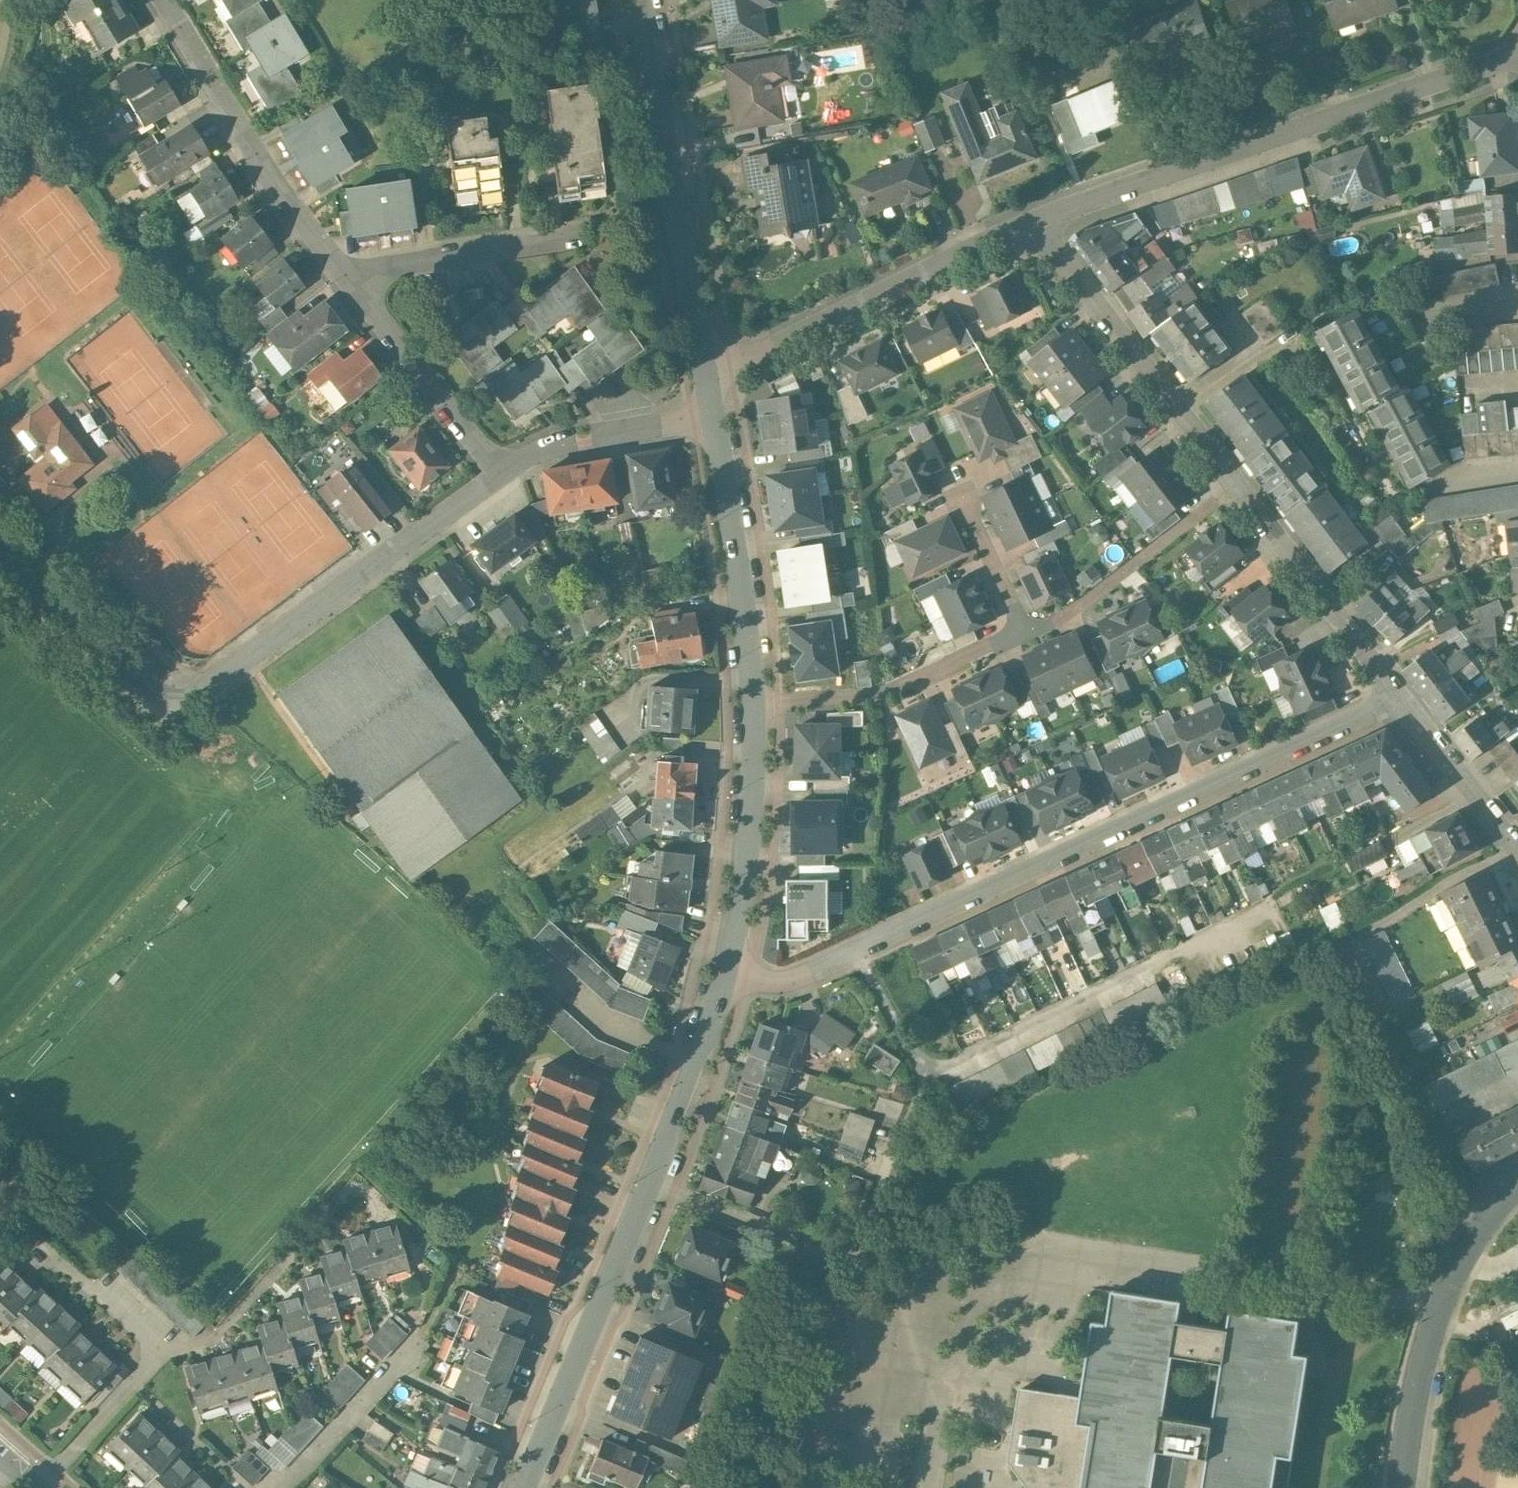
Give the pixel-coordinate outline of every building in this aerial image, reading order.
[(68,4),(63,7),(74,25),(86,18),(97,37),(91,40),(99,53),(134,32),(115,0),(66,0),(68,4)] [(276,32),(257,0),(235,0),(230,3),(218,10),(244,53),(256,45),(276,32)] [(559,28),(564,27),(567,45),(600,39),(594,0),(554,0),(559,28)] [(723,8),(717,9),(723,46),(766,38),(762,19),(758,20),(755,0),(721,0),(723,8)] [(1233,4),(1247,45),(1266,38),(1263,29),(1287,21),(1290,30),(1293,29),(1283,0),(1245,0),(1233,4)] [(1336,27),(1391,8),(1388,0),(1327,0),(1336,27)] [(1185,3),(1167,10),(1168,12),(1158,16),(1157,13),(1144,18),(1141,9),(1123,15),(1132,40),(1151,33),(1154,42),(1149,44),(1157,65),(1174,59),(1171,51),(1207,38),(1195,6),(1187,9),(1185,3)] [(276,32),(256,45),(266,62),(271,71),(284,64),(297,57),(281,29),(276,32)] [(787,58),(728,68),(733,95),(734,95),(740,128),(784,120),(777,85),(791,82),(787,58)] [(271,71),(266,62),(245,74),(270,116),(304,96),(284,64),(271,71)] [(164,78),(154,83),(152,80),(147,72),(146,70),(138,75),(134,68),(116,78),(118,82),(119,82),(126,95),(127,97),(129,99),(128,99),(134,110),(134,111),(135,112),(135,111),(136,113),(136,114),(136,115),(137,115),(140,119),(147,115),(151,121),(180,104),(178,102),(181,101),(175,90),(172,92),(164,78)] [(598,82),(542,91),(548,124),(545,124),(559,202),(606,195),(593,118),(605,116),(598,82)] [(1115,83),(1071,102),(1070,100),(1054,107),(1074,155),(1104,142),(1100,132),(1127,121),(1136,114),(1123,82),(1115,83)] [(1000,121),(996,110),(995,108),(993,109),(994,109),(980,115),(971,94),(968,86),(960,89),(946,95),(982,180),(1035,158),(1017,114),(1000,121)] [(283,135),(283,136),(312,184),(313,184),(334,172),(350,162),(335,137),(344,132),(330,108),(304,123),(283,135)] [(298,113),(277,125),(283,135),(304,123),(298,113)] [(1471,120),(1473,137),(1478,137),(1483,175),(1517,171),(1517,151),(1514,114),(1471,120)] [(934,117),(918,124),(929,152),(946,145),(934,117)] [(469,120),(453,123),(454,131),(445,132),(457,217),(505,210),(495,139),(487,140),(485,126),(471,128),(469,120)] [(157,146),(138,158),(154,185),(186,165),(206,153),(190,127),(157,146)] [(157,146),(151,135),(131,147),(138,158),(157,146)] [(1367,148),(1313,166),(1321,191),(1324,198),(1347,190),(1354,209),(1384,198),(1367,148)] [(206,153),(186,165),(192,176),(212,164),(206,153)] [(769,156),(744,160),(749,190),(760,188),(774,186),(771,168),(769,156)] [(932,190),(919,157),(908,161),(921,194),(932,190)] [(1299,158),(1149,209),(1161,229),(1199,219),(1306,188),(1301,170),(1299,158)] [(908,161),(854,182),(867,215),(907,199),(909,204),(923,199),(921,194),(908,161)] [(805,163),(771,168),(774,186),(760,188),(767,233),(788,230),(788,235),(794,234),(793,229),(815,225),(805,163)] [(1321,191),(1313,166),(1301,170),(1306,188),(1308,195),(1321,191)] [(217,167),(207,173),(211,178),(190,191),(207,219),(225,207),(233,202),(233,203),(241,198),(234,186),(230,189),(217,167)] [(334,172),(313,184),(319,194),(340,182),(334,172)] [(1484,178),(1461,181),(1462,193),(1486,189),(1484,178)] [(407,181),(347,190),(349,210),(353,234),(378,231),(388,229),(413,225),(414,225),(410,201),(407,181)] [(1486,197),(1486,203),(1454,209),(1454,210),(1456,225),(1456,226),(1488,220),(1488,225),(1517,222),(1517,194),(1486,197)] [(422,199),(410,201),(414,225),(425,223),(422,199)] [(207,219),(197,225),(205,238),(232,217),(225,207),(207,219)] [(1316,208),(1301,210),(1306,240),(1320,238),(1316,208)] [(349,210),(338,212),(341,236),(353,234),(349,210)] [(1454,210),(1442,211),(1443,226),(1456,225),(1454,210)] [(1134,214),(1110,222),(1079,232),(1077,233),(1071,240),(1072,242),(1073,242),(1095,270),(1095,271),(1095,270),(1097,272),(1097,271),(1124,251),(1130,247),(1126,242),(1133,236),(1140,246),(1153,236),(1137,213),(1134,213),(1134,214)] [(260,224),(255,225),(254,226),(250,221),(221,244),(224,248),(218,254),(230,269),(237,264),(240,268),(269,245),(265,240),(266,239),(267,234),(260,224)] [(1488,225),(1488,230),(1456,236),(1458,258),(1473,257),(1472,252),(1489,250),(1490,254),(1517,251),(1517,222),(1488,225)] [(1124,251),(1097,271),(1097,272),(1113,291),(1122,285),(1140,272),(1165,254),(1157,242),(1137,256),(1135,265),(1124,251)] [(1165,254),(1140,272),(1150,286),(1175,268),(1165,254)] [(1428,262),(1408,267),(1411,279),(1431,274),(1428,262)] [(1496,263),(1423,280),(1428,302),(1501,285),(1496,263)] [(302,287),(284,264),(277,269),(275,266),(266,273),(268,277),(256,287),(262,295),(246,308),(257,322),(277,307),(302,287)] [(573,268),(524,303),(519,297),(511,303),(535,337),(567,313),(578,329),(585,324),(603,311),(573,268)] [(1140,272),(1122,285),(1138,308),(1157,295),(1150,286),(1140,272)] [(1014,276),(982,292),(998,325),(1030,309),(1014,276)] [(1187,285),(1162,303),(1157,295),(1138,308),(1129,315),(1145,338),(1155,331),(1195,302),(1198,300),(1187,285)] [(998,325),(982,292),(971,298),(987,330),(998,325)] [(1266,299),(1244,315),(1267,345),(1289,329),(1266,299)] [(1195,302),(1155,331),(1193,381),(1232,351),(1195,302)] [(500,311),(495,304),(447,339),(477,380),(484,376),(502,362),(492,348),(516,330),(515,328),(521,323),(532,339),(535,337),(511,303),(500,311)] [(302,320),(275,342),(295,367),(322,346),(326,347),(329,344),(329,340),(343,329),(323,304),(302,320)] [(640,348),(610,306),(603,311),(585,324),(596,339),(571,357),(572,358),(564,363),(577,382),(586,375),(592,383),(640,348)] [(286,318),(277,307),(257,322),(266,334),(268,332),(286,318)] [(286,318),(268,332),(275,342),(302,320),(295,311),(286,318)] [(942,311),(935,314),(933,312),(922,318),(923,320),(906,329),(922,361),(957,344),(958,344),(946,318),(942,311)] [(976,343),(958,311),(946,318),(958,344),(957,344),(961,350),(976,343)] [(1363,324),(1358,327),(1352,316),(1357,314),(1356,312),(1321,330),(1365,412),(1369,410),(1368,408),(1394,394),(1387,381),(1392,379),(1363,324)] [(1452,331),(1454,353),(1517,347),(1517,324),(1452,331)] [(1056,328),(1027,350),(1034,359),(1063,337),(1056,328)] [(1034,359),(1033,360),(1050,382),(1088,353),(1071,331),(1063,337),(1034,359)] [(882,340),(841,361),(853,384),(857,394),(858,394),(899,374),(882,340)] [(335,351),(307,374),(318,388),(318,387),(330,378),(328,375),(344,363),(335,351)] [(379,377),(359,351),(344,363),(328,375),(330,378),(318,387),(336,410),(348,400),(348,401),(379,377)] [(1088,353),(1050,382),(1067,404),(1097,381),(1105,375),(1088,353)] [(520,372),(509,357),(502,362),(484,376),(514,418),(564,383),(568,388),(577,382),(564,363),(555,370),(545,355),(520,372)] [(803,367),(792,373),(797,384),(800,383),(809,379),(803,367)] [(792,373),(770,384),(776,395),(797,384),(792,373)] [(1286,431),(1243,376),(1208,403),(1209,404),(1210,403),(1219,415),(1218,416),(1241,446),(1242,445),(1251,456),(1248,458),(1249,460),(1284,433),(1286,431)] [(1097,381),(1069,403),(1076,413),(1081,409),(1103,392),(1104,391),(1097,381)] [(776,395),(770,398),(770,401),(761,402),(764,421),(761,421),(762,428),(814,420),(810,395),(807,395),(800,383),(797,384),(776,395)] [(853,384),(839,391),(847,415),(850,425),(869,416),(858,394),(857,394),(853,384)] [(1408,402),(1401,390),(1394,394),(1368,408),(1369,410),(1370,412),(1373,411),(1413,486),(1449,467),(1449,465),(1443,468),(1437,456),(1442,454),(1413,400),(1408,402)] [(1103,392),(1081,409),(1090,422),(1113,405),(1103,392)] [(1015,442),(991,393),(967,405),(973,417),(963,422),(981,460),(1001,450),(1015,443),(1015,442)] [(1113,405),(1090,422),(1113,451),(1128,439),(1130,442),(1140,434),(1138,431),(1145,426),(1122,397),(1113,405)] [(1505,400),(1477,403),(1481,434),(1509,431),(1505,400)] [(40,513),(74,486),(69,479),(94,460),(63,420),(60,423),(45,405),(17,426),(10,431),(35,463),(14,479),(40,513)] [(814,420),(762,428),(763,435),(766,435),(769,453),(790,450),(814,446),(818,446),(814,420)] [(448,464),(418,426),(388,449),(421,491),(435,480),(432,476),(448,464)] [(1463,436),(1465,459),(1517,453),(1517,430),(1509,431),(1481,434),(1463,436)] [(1326,488),(1284,433),(1249,460),(1250,461),(1251,460),(1260,471),(1259,473),(1281,502),(1283,501),(1292,513),(1289,515),(1289,516),(1324,489),(1326,488)] [(1032,434),(1015,442),(1015,443),(1001,450),(1011,472),(1043,457),(1032,434)] [(947,467),(933,438),(918,446),(921,453),(922,452),(933,474),(947,467)] [(818,446),(814,446),(815,458),(823,457),(828,456),(826,444),(818,446)] [(814,446),(790,450),(792,462),(815,458),(814,446)] [(1161,448),(1124,477),(1141,499),(1177,472),(1171,464),(1172,463),(1161,448)] [(668,450),(627,457),(636,509),(676,502),(668,450)] [(921,453),(893,466),(910,503),(940,489),(933,474),(922,452),(921,453)] [(792,462),(788,462),(789,474),(815,470),(815,472),(825,470),(823,457),(815,458),(792,462)] [(596,462),(575,466),(583,514),(601,511),(600,504),(615,501),(608,462),(597,464),(596,462)] [(575,466),(554,469),(555,471),(544,472),(548,498),(550,512),(565,510),(566,516),(583,514),(575,466)] [(789,474),(771,477),(775,503),(819,496),(815,472),(815,470),(789,474)] [(378,497),(357,471),(347,480),(341,472),(326,483),(341,502),(340,503),(350,516),(351,515),(363,530),(388,511),(378,497)] [(1177,472),(1141,499),(1157,521),(1158,521),(1174,509),(1196,492),(1184,478),(1183,479),(1177,472)] [(1028,477),(985,498),(993,514),(995,513),(999,522),(1040,502),(1028,477)] [(1506,489),(1510,510),(1517,509),(1517,487),(1506,489)] [(1367,544),(1324,489),(1289,516),(1290,517),(1291,516),(1300,528),(1299,529),(1321,558),(1323,557),(1332,569),(1331,570),(1332,571),(1367,544)] [(1506,489),(1423,502),(1426,521),(1427,523),(1442,521),(1496,512),(1510,510),(1506,489)] [(402,509),(387,490),(378,497),(388,511),(393,516),(402,509)] [(819,496),(775,503),(779,529),(823,522),(819,496)] [(548,498),(534,503),(538,517),(550,512),(548,498)] [(1040,502),(999,522),(1003,531),(1002,532),(1009,548),(1034,536),(1052,528),(1052,527),(1040,502)] [(534,503),(514,514),(534,541),(544,535),(538,517),(534,503)] [(1174,509),(1158,521),(1157,521),(1145,530),(1153,541),(1181,519),(1174,509)] [(1496,512),(1498,525),(1509,523),(1509,521),(1517,520),(1517,509),(1510,510),(1496,512)] [(514,514),(470,545),(473,549),(472,550),(474,554),(476,553),(490,572),(534,541),(514,514)] [(1392,515),(1373,530),(1388,550),(1390,549),(1407,535),(1392,515)] [(919,532),(898,542),(898,543),(908,563),(916,559),(922,572),(965,552),(948,518),(919,532)] [(913,519),(881,534),(887,548),(898,543),(898,542),(919,532),(913,519)] [(617,523),(622,547),(634,544),(628,520),(617,523)] [(1066,520),(1052,527),(1052,528),(1034,536),(1039,547),(1055,540),(1055,541),(1072,532),(1066,520)] [(1509,521),(1509,523),(1513,555),(1517,554),(1517,520),(1509,521)] [(1407,535),(1390,549),(1400,560),(1434,532),(1444,530),(1442,521),(1427,523),(1426,521),(1407,535)] [(1212,528),(1202,536),(1203,538),(1188,550),(1210,578),(1233,561),(1243,554),(1220,525),(1214,530),(1212,528)] [(832,533),(803,537),(804,549),(822,547),(822,548),(834,546),(832,533)] [(1039,547),(1022,555),(1028,568),(1053,556),(1054,557),(1061,553),(1055,541),(1055,540),(1039,547)] [(804,549),(783,553),(787,578),(826,572),(822,548),(822,547),(804,549)] [(1028,568),(1021,571),(1037,605),(1042,603),(1048,605),(1053,602),(1055,597),(1070,590),(1054,557),(1053,556),(1028,568)] [(451,560),(421,581),(451,622),(465,612),(457,600),(472,589),(451,560)] [(1233,561),(1210,578),(1204,582),(1212,593),(1241,571),(1233,561)] [(662,566),(641,571),(646,596),(668,593),(662,566)] [(826,572),(787,578),(790,604),(812,601),(830,598),(830,596),(826,572)] [(1396,572),(1359,606),(1377,625),(1407,597),(1400,589),(1406,582),(1396,572)] [(947,574),(915,589),(921,602),(937,594),(937,593),(953,585),(947,574)] [(953,585),(937,593),(937,594),(947,615),(985,597),(974,575),(953,585)] [(1249,585),(1221,607),(1229,617),(1235,613),(1234,612),(1257,594),(1249,585)] [(1289,616),(1266,587),(1257,594),(1234,612),(1235,613),(1257,641),(1272,629),(1273,631),(1284,623),(1282,621),(1289,616)] [(529,623),(507,593),(494,603),(515,633),(529,623)] [(842,594),(830,596),(830,598),(812,601),(814,612),(844,608),(842,594)] [(602,598),(577,604),(575,597),(562,601),(574,644),(608,620),(602,598)] [(985,597),(947,615),(957,635),(958,636),(974,629),(995,618),(985,597)] [(1407,597),(1377,625),(1394,644),(1431,610),(1420,598),(1414,604),(1407,597)] [(1498,600),(1477,610),(1483,623),(1493,619),(1492,618),(1504,613),(1498,600)] [(1147,601),(1123,612),(1141,650),(1165,639),(1149,606),(1147,601)] [(1176,634),(1160,601),(1149,606),(1165,639),(1176,634)] [(435,605),(414,619),(428,639),(448,624),(435,605)] [(679,610),(651,613),(654,635),(646,636),(649,663),(682,659),(683,660),(685,661),(688,662),(692,663),(696,663),(699,662),(701,660),(702,659),(705,656),(706,654),(706,652),(707,651),(707,648),(706,645),(706,644),(705,641),(703,639),(701,637),(699,636),(696,614),(680,616),(679,610)] [(1123,612),(1100,623),(1105,634),(1117,661),(1118,660),(1141,650),(1123,612)] [(391,613),(278,692),(360,812),(355,815),(351,818),(360,830),(369,824),(408,881),(524,801),(391,613)] [(1455,614),(1434,624),(1439,634),(1460,624),(1455,614)] [(1483,623),(1461,631),(1466,638),(1468,640),(1494,637),(1493,619),(1483,623)] [(817,627),(795,630),(799,656),(838,650),(835,626),(834,624),(817,627)] [(1457,626),(1439,635),(1446,648),(1466,638),(1461,631),(1457,626)] [(974,629),(958,636),(957,635),(951,638),(957,650),(979,640),(974,629)] [(1088,658),(1076,633),(1060,641),(1061,643),(1051,647),(1071,688),(1095,677),(1096,676),(1088,658)] [(1117,661),(1105,634),(1092,639),(1098,653),(1107,672),(1121,666),(1118,660),(1117,661)] [(1494,637),(1468,640),(1480,655),(1496,653),(1494,637)] [(1285,646),(1257,659),(1264,672),(1277,666),(1276,665),(1290,659),(1285,646)] [(1051,647),(1042,651),(1042,649),(1025,657),(1037,681),(1045,700),(1071,688),(1051,647)] [(1290,659),(1276,665),(1277,666),(1287,689),(1325,671),(1314,648),(1290,659)] [(1432,650),(1404,672),(1416,688),(1417,687),(1425,697),(1473,660),(1464,649),(1450,660),(1452,662),(1445,667),(1432,650)] [(838,650),(799,656),(803,681),(825,678),(842,676),(842,674),(838,650)] [(1505,652),(1507,670),(1517,669),(1517,651),(1505,652)] [(1098,653),(1088,658),(1096,676),(1095,677),(1102,691),(1114,686),(1107,672),(1098,653)] [(872,656),(859,658),(863,683),(876,681),(872,656)] [(1473,660),(1425,697),(1433,707),(1432,708),(1443,724),(1455,715),(1451,710),(1468,697),(1456,682),(1463,677),(1467,683),(1481,672),(1473,660)] [(1014,695),(1002,668),(978,679),(996,717),(1019,706),(1014,695)] [(1114,674),(1119,690),(1133,685),(1127,669),(1114,674)] [(1325,671),(1287,689),(1298,713),(1301,711),(1333,696),(1336,695),(1325,671)] [(978,679),(954,690),(958,697),(972,728),(973,728),(996,717),(978,679)] [(1045,700),(1037,681),(1026,686),(1027,689),(1032,700),(1041,719),(1052,714),(1045,700)] [(693,688),(649,685),(645,728),(690,732),(693,688)] [(1242,715),(1229,686),(1218,691),(1231,720),(1242,715)] [(1027,689),(1014,695),(1019,706),(1032,700),(1027,689)] [(1333,696),(1301,711),(1306,724),(1339,709),(1333,696)] [(972,728),(958,697),(945,703),(953,721),(960,735),(974,729),(973,728),(972,728)] [(931,701),(898,716),(922,767),(953,752),(954,751),(942,726),(931,701)] [(1220,705),(1198,715),(1216,753),(1237,743),(1220,705)] [(864,711),(828,713),(828,725),(840,725),(840,726),(864,726),(864,711)] [(1170,711),(1156,718),(1156,719),(1166,741),(1169,747),(1183,740),(1177,725),(1170,711)] [(619,750),(592,713),(576,724),(603,761),(619,750)] [(1177,725),(1183,740),(1194,763),(1216,753),(1198,715),(1177,725)] [(1480,718),(1454,738),(1471,760),(1487,747),(1504,735),(1510,730),(1504,722),(1490,732),(1480,718)] [(1166,741),(1156,719),(1145,724),(1155,746),(1166,741)] [(960,735),(953,721),(942,726),(954,751),(953,752),(956,759),(969,754),(960,735)] [(840,726),(840,725),(828,725),(798,725),(799,751),(841,751),(840,726)] [(1387,728),(1345,747),(1360,780),(1363,786),(1381,778),(1408,814),(1436,792),(1387,728)] [(1504,735),(1487,747),(1515,784),(1517,781),(1517,753),(1504,735)] [(1148,739),(1126,749),(1143,786),(1165,776),(1148,739)] [(1345,747),(1331,753),(1332,754),(1321,759),(1336,791),(1348,785),(1360,780),(1345,747)] [(1094,748),(1084,752),(1090,767),(1094,774),(1104,769),(1094,748)] [(1126,749),(1104,759),(1121,796),(1143,786),(1126,749)] [(841,751),(799,751),(799,777),(815,777),(841,777),(841,776),(841,751)] [(695,763),(681,762),(682,756),(666,755),(666,760),(657,760),(654,796),(692,800),(695,763)] [(1321,759),(1312,763),(1312,762),(1295,770),(1310,803),(1325,796),(1336,791),(1321,759)] [(1090,767),(1078,773),(1093,806),(1106,800),(1094,774),(1090,767)] [(1295,770),(1278,778),(1278,779),(1270,783),(1285,815),(1297,809),(1310,803),(1295,770)] [(1078,773),(1076,771),(1053,782),(1071,820),(1094,809),(1093,806),(1078,773)] [(851,789),(851,776),(841,776),(841,777),(815,777),(815,789),(817,789),(849,789),(851,789)] [(1360,780),(1348,785),(1357,805),(1369,799),(1363,786),(1360,780)] [(1071,820),(1053,782),(1029,793),(1047,831),(1071,820)] [(1285,815),(1270,783),(1262,787),(1262,786),(1244,794),(1260,826),(1276,819),(1285,815)] [(849,789),(817,789),(817,803),(841,802),(841,804),(849,804),(849,789)] [(1041,823),(1026,791),(1015,795),(1017,798),(1030,828),(1041,823)] [(1336,791),(1325,796),(1330,805),(1326,807),(1331,816),(1344,810),(1336,791)] [(1244,794),(1228,801),(1228,802),(1220,806),(1235,838),(1245,833),(1260,826),(1244,794)] [(623,818),(607,829),(620,849),(636,839),(627,826),(652,809),(653,796),(623,818)] [(654,796),(653,796),(652,809),(650,825),(663,826),(663,828),(674,829),(674,827),(690,829),(692,800),(654,796)] [(1030,828),(1017,798),(1004,804),(1019,837),(1032,831),(1030,828)] [(817,803),(796,803),(796,851),(798,851),(826,851),(827,851),(827,839),(842,839),(841,804),(841,802),(817,803)] [(614,803),(597,814),(607,829),(623,818),(614,803)] [(1004,804),(980,815),(998,853),(1021,843),(1019,837),(1004,804)] [(1220,806),(1212,810),(1211,809),(1194,817),(1209,850),(1221,844),(1235,838),(1220,806)] [(1301,818),(1297,809),(1285,815),(1294,833),(1309,826),(1305,816),(1301,818)] [(1459,813),(1412,838),(1397,846),(1407,866),(1422,858),(1431,874),(1478,850),(1459,813)] [(980,815),(957,826),(962,837),(974,864),(998,853),(980,815)] [(1294,833),(1285,815),(1276,819),(1280,828),(1276,830),(1281,839),(1294,833)] [(1194,817),(1177,825),(1177,826),(1168,830),(1183,861),(1195,856),(1209,850),(1194,817)] [(957,826),(944,832),(949,843),(962,837),(957,826)] [(1168,830),(1160,834),(1160,833),(1142,841),(1158,873),(1174,866),(1183,861),(1168,830)] [(949,843),(944,832),(932,838),(934,843),(935,842),(948,870),(959,865),(949,843)] [(1254,840),(1249,843),(1245,833),(1235,838),(1244,857),(1259,850),(1254,840)] [(1235,838),(1221,844),(1230,863),(1244,857),(1235,838)] [(692,843),(666,839),(664,852),(691,855),(692,843)] [(1142,841),(1125,849),(1126,850),(1118,853),(1133,885),(1144,880),(1158,873),(1142,841)] [(1379,841),(1346,858),(1354,872),(1386,855),(1379,841)] [(934,843),(906,856),(921,889),(951,875),(948,870),(935,842),(934,843)] [(664,852),(657,851),(641,863),(636,862),(631,863),(629,875),(688,882),(691,856),(691,855),(664,852)] [(826,851),(798,851),(798,865),(801,865),(823,865),(826,865),(826,851)] [(1118,853),(1108,858),(1107,857),(1092,864),(1107,897),(1120,891),(1133,885),(1118,853)] [(1199,866),(1195,856),(1183,861),(1192,880),(1207,874),(1203,864),(1199,866)] [(1183,861),(1174,866),(1178,875),(1175,877),(1180,886),(1192,880),(1183,861)] [(1092,864),(1076,871),(1077,872),(1067,877),(1081,909),(1096,902),(1107,897),(1092,864)] [(801,865),(801,879),(823,879),(823,865),(801,865)] [(826,865),(823,865),(823,879),(829,879),(836,879),(836,865),(826,865)] [(1443,892),(1446,899),(1438,902),(1450,928),(1458,924),(1479,966),(1499,956),(1517,947),(1517,931),(1488,870),(1443,892)] [(688,882),(629,875),(625,874),(624,888),(631,889),(630,899),(648,906),(684,910),(688,882)] [(1067,877),(1058,881),(1058,880),(1040,888),(1055,921),(1069,915),(1081,909),(1067,877)] [(801,879),(789,880),(789,919),(830,919),(829,879),(823,879),(801,879)] [(1144,880),(1133,885),(1142,904),(1157,897),(1152,887),(1148,889),(1144,880)] [(1133,885),(1120,891),(1128,910),(1142,904),(1133,885)] [(631,889),(624,888),(623,896),(630,899),(631,889)] [(1040,888),(1023,896),(1024,897),(1016,901),(1030,932),(1045,926),(1055,921),(1040,888)] [(1322,905),(1331,927),(1347,921),(1339,899),(1322,905)] [(1016,901),(1007,905),(1006,904),(989,912),(1004,944),(1018,938),(1030,932),(1016,901)] [(1096,902),(1081,909),(1090,928),(1104,921),(1096,902)] [(658,922),(623,909),(616,926),(631,932),(641,935),(642,934),(652,938),(658,922)] [(1081,909),(1069,915),(1083,945),(1095,940),(1090,928),(1081,909)] [(684,915),(659,912),(658,922),(681,932),(684,915)] [(989,912),(972,919),(973,920),(965,924),(979,956),(994,949),(1004,944),(989,912)] [(830,919),(789,919),(789,940),(810,939),(810,931),(830,931),(830,919)] [(651,999),(618,986),(620,984),(550,920),(534,937),(604,1001),(609,1008),(642,1021),(651,999)] [(965,924),(957,928),(956,927),(939,935),(954,967),(967,962),(979,956),(965,924)] [(1045,926),(1030,932),(1039,951),(1053,944),(1045,926)] [(1417,996),(1384,930),(1362,940),(1395,1007),(1417,996)] [(652,938),(642,934),(641,935),(631,932),(619,963),(621,965),(621,966),(662,989),(670,970),(668,969),(676,948),(652,938)] [(1030,932),(1018,938),(1026,957),(1039,951),(1030,932)] [(939,935),(922,943),(923,944),(914,948),(928,980),(942,973),(954,967),(939,935)] [(1499,956),(1501,962),(1479,972),(1487,987),(1508,977),(1510,980),(1517,976),(1517,947),(1499,956)] [(994,949),(979,956),(988,975),(1003,968),(994,949)] [(979,956),(967,962),(976,980),(988,975),(979,956)] [(942,973),(928,980),(937,998),(951,992),(942,973)] [(1510,980),(1512,986),(1491,996),(1498,1011),(1517,1001),(1517,976),(1510,980)] [(629,1052),(596,1039),(535,983),(520,1000),(581,1055),(588,1060),(620,1073),(629,1052)] [(1169,1007),(1157,984),(1147,990),(1158,1012),(1169,1007)] [(1158,1012),(1147,990),(1136,995),(1147,1018),(1158,1012)] [(1136,995),(1125,1001),(1136,1023),(1147,1018),(1136,995)] [(1136,1023),(1125,1001),(1114,1006),(1125,1029),(1136,1023)] [(1125,1029),(1114,1006),(1104,1011),(1115,1034),(1125,1029)] [(1113,1034),(1102,1012),(1092,1017),(1103,1039),(1113,1034)] [(825,1013),(810,1037),(809,1039),(810,1042),(811,1044),(827,1054),(836,1041),(847,1048),(856,1034),(825,1013)] [(1503,1020),(1509,1035),(1517,1031),(1517,1013),(1503,1020)] [(1102,1040),(1090,1018),(1080,1023),(1091,1045),(1102,1040)] [(1428,1021),(1407,1032),(1418,1055),(1440,1044),(1428,1021)] [(804,1032),(778,1023),(776,1029),(761,1024),(750,1055),(784,1067),(792,1044),(800,1046),(804,1032)] [(1079,1024),(1068,1029),(1079,1051),(1090,1046),(1079,1024)] [(1492,1024),(1480,1030),(1492,1053),(1496,1052),(1503,1048),(1492,1024)] [(1068,1029),(1056,1035),(1067,1057),(1079,1051),(1068,1029)] [(1480,1030),(1458,1041),(1469,1064),(1492,1053),(1480,1030)] [(1067,1057),(1056,1035),(1046,1040),(1057,1062),(1067,1057)] [(1057,1062),(1046,1040),(1035,1045),(1046,1067),(1057,1062)] [(1496,1052),(1506,1073),(1517,1068),(1517,1041),(1503,1048),(1496,1052)] [(901,1060),(875,1043),(864,1059),(890,1076),(901,1060)] [(1046,1067),(1035,1045),(1024,1051),(1035,1073),(1046,1067)] [(1024,1051),(999,1063),(1010,1086),(1035,1073),(1024,1051)] [(1469,1064),(1416,1090),(1427,1113),(1507,1075),(1506,1073),(1496,1052),(1492,1053),(1469,1064)] [(784,1067),(750,1055),(742,1078),(776,1090),(784,1067)] [(538,1117),(580,1136),(589,1116),(591,1116),(595,1106),(589,1103),(598,1081),(551,1062),(542,1066),(548,1080),(545,1089),(537,1086),(533,1088),(542,1108),(538,1117)] [(1010,1086),(999,1063),(988,1069),(1000,1092),(1011,1086),(1010,1086)] [(1000,1092),(988,1069),(978,1074),(990,1097),(1000,1092)] [(990,1097),(978,1074),(968,1079),(979,1102),(990,1097)] [(776,1090),(742,1078),(734,1102),(768,1114),(770,1108),(789,1115),(794,1101),(775,1094),(776,1090)] [(968,1079),(957,1084),(969,1107),(979,1102),(968,1079)] [(969,1107),(957,1084),(946,1090),(957,1113),(969,1107)] [(768,1114),(734,1102),(726,1126),(759,1139),(759,1138),(761,1133),(767,1135),(772,1122),(766,1120),(768,1114)] [(1457,1139),(1474,1171),(1517,1148),(1517,1108),(1457,1139)] [(876,1119),(852,1112),(847,1127),(871,1135),(876,1119)] [(580,1136),(538,1117),(531,1114),(528,1116),(536,1135),(533,1143),(527,1140),(523,1141),(531,1160),(527,1168),(570,1186),(578,1169),(579,1170),(584,1159),(577,1156),(585,1138),(580,1136)] [(726,1126),(711,1166),(707,1165),(700,1186),(747,1202),(758,1173),(747,1169),(754,1149),(769,1154),(771,1154),(775,1144),(759,1138),(759,1139),(726,1126)] [(871,1135),(847,1127),(842,1140),(866,1149),(871,1135)] [(866,1149),(842,1140),(837,1153),(862,1161),(866,1149)] [(802,1154),(775,1144),(771,1154),(769,1154),(766,1163),(794,1174),(802,1154)] [(570,1186),(527,1168),(521,1166),(517,1167),(526,1187),(522,1196),(515,1193),(511,1195),(519,1215),(516,1224),(558,1242),(566,1222),(568,1223),(572,1212),(566,1210),(575,1188),(570,1186)] [(558,1242),(516,1224),(509,1221),(505,1223),(513,1242),(510,1250),(502,1246),(500,1247),(508,1267),(505,1274),(498,1271),(495,1272),(498,1280),(506,1277),(547,1294),(555,1275),(557,1276),(561,1265),(555,1263),(562,1244),(558,1242)] [(396,1224),(369,1232),(382,1271),(408,1263),(396,1224)] [(732,1244),(690,1226),(680,1249),(678,1250),(676,1252),(675,1256),(675,1258),(676,1260),(678,1262),(680,1263),(682,1263),(685,1263),(721,1278),(727,1264),(724,1263),(732,1244)] [(369,1232),(344,1241),(346,1249),(356,1279),(382,1271),(369,1232)] [(346,1249),(320,1257),(325,1272),(333,1296),(359,1288),(356,1279),(346,1249)] [(15,1274),(0,1260),(0,1291),(15,1274)] [(146,1263),(130,1281),(139,1289),(155,1271),(146,1263)] [(164,1279),(155,1271),(139,1289),(148,1297),(164,1279)] [(325,1272),(299,1280),(304,1295),(312,1320),(338,1312),(333,1296),(325,1272)] [(0,1291),(0,1319),(6,1325),(10,1320),(35,1293),(15,1275),(15,1274),(0,1291)] [(164,1279),(148,1297),(157,1305),(173,1288),(164,1279)] [(706,1299),(666,1282),(656,1304),(654,1305),(653,1306),(651,1308),(651,1309),(650,1311),(650,1313),(651,1315),(652,1316),(654,1318),(657,1319),(660,1318),(661,1318),(669,1321),(669,1323),(691,1333),(694,1326),(702,1329),(710,1309),(703,1306),(706,1299)] [(173,1288),(157,1305),(166,1313),(182,1296),(173,1288)] [(59,1307),(39,1289),(35,1293),(10,1320),(30,1338),(59,1307)] [(527,1313),(501,1302),(500,1304),(468,1290),(458,1313),(463,1315),(454,1338),(513,1362),(522,1338),(521,1338),(523,1334),(519,1332),(527,1313)] [(531,1302),(505,1291),(501,1302),(527,1313),(531,1302)] [(1203,1326),(1178,1322),(1181,1301),(1147,1296),(1113,1291),(1108,1324),(1094,1321),(1085,1379),(1083,1389),(1082,1397),(1020,1388),(1009,1461),(1029,1487),(1288,1487),(1309,1355),(1295,1353),(1298,1332),(1300,1319),(1232,1309),(1228,1329),(1203,1326)] [(304,1295),(278,1303),(283,1318),(291,1342),(316,1334),(312,1320),(304,1295)] [(182,1296),(166,1313),(174,1321),(191,1304),(182,1296)] [(1506,1327),(1517,1322),(1517,1296),(1498,1303),(1506,1327)] [(191,1304),(174,1321),(183,1330),(199,1312),(191,1304)] [(59,1307),(30,1338),(50,1356),(75,1329),(79,1325),(59,1307)] [(199,1312),(183,1330),(192,1338),(208,1320),(199,1312)] [(407,1334),(390,1317),(381,1326),(399,1342),(407,1334)] [(283,1318),(257,1326),(262,1341),(269,1365),(295,1357),(291,1342),(283,1318)] [(399,1342),(381,1326),(373,1335),(391,1351),(399,1342)] [(50,1356),(47,1360),(67,1378),(95,1347),(75,1329),(50,1356)] [(391,1351),(373,1335),(365,1344),(383,1360),(391,1351)] [(625,1374),(686,1399),(702,1360),(640,1335),(625,1374)] [(513,1362),(454,1338),(444,1362),(450,1364),(441,1385),(473,1399),(472,1401),(498,1412),(509,1387),(507,1386),(509,1382),(505,1380),(513,1362)] [(262,1341),(236,1349),(249,1389),(275,1381),(269,1365),(262,1341)] [(95,1347),(67,1378),(87,1397),(106,1376),(116,1366),(115,1365),(95,1347)] [(249,1389),(236,1349),(210,1357),(223,1397),(249,1389)] [(210,1357),(183,1366),(196,1406),(223,1397),(210,1357)] [(119,1361),(115,1365),(116,1366),(106,1376),(115,1384),(129,1370),(119,1361)] [(365,1380),(347,1363),(331,1381),(349,1397),(365,1380)] [(686,1399),(625,1374),(609,1414),(670,1438),(686,1399)] [(349,1397),(331,1381),(323,1390),(341,1406),(349,1397)] [(498,1412),(472,1401),(468,1412),(471,1413),(493,1425),(498,1412)] [(468,1412),(453,1406),(449,1415),(467,1423),(471,1413),(468,1412)] [(323,1426),(305,1409),(289,1427),(307,1444),(323,1426)] [(449,1415),(443,1413),(437,1427),(443,1429),(444,1428),(462,1435),(467,1423),(449,1415)] [(140,1414),(111,1446),(130,1463),(159,1431),(140,1414)] [(393,1433),(374,1420),(368,1430),(387,1443),(393,1433)] [(307,1444),(289,1427),(281,1436),(299,1452),(307,1444)] [(462,1435),(444,1428),(443,1429),(436,1445),(461,1455),(458,1462),(491,1475),(501,1452),(462,1435)] [(387,1443),(368,1430),(361,1440),(380,1452),(387,1443)] [(159,1431),(130,1463),(150,1482),(175,1454),(179,1449),(159,1431)] [(602,1439),(586,1477),(602,1483),(604,1477),(631,1487),(634,1487),(647,1458),(602,1439)] [(704,1466),(660,1448),(654,1462),(702,1482),(704,1466)] [(269,1468),(251,1452),(243,1460),(261,1477),(269,1468)] [(145,1486),(147,1487),(180,1487),(195,1472),(175,1454),(150,1482),(145,1486)] [(261,1477),(243,1460),(235,1469),(252,1486),(261,1477)] [(442,1467),(428,1461),(423,1474),(437,1480),(442,1467)] [(458,1462),(448,1485),(455,1487),(486,1487),(491,1475),(458,1462)] [(180,1487),(212,1487),(195,1472),(180,1487)] [(423,1474),(418,1487),(421,1487),(434,1487),(437,1480),(423,1474)]
